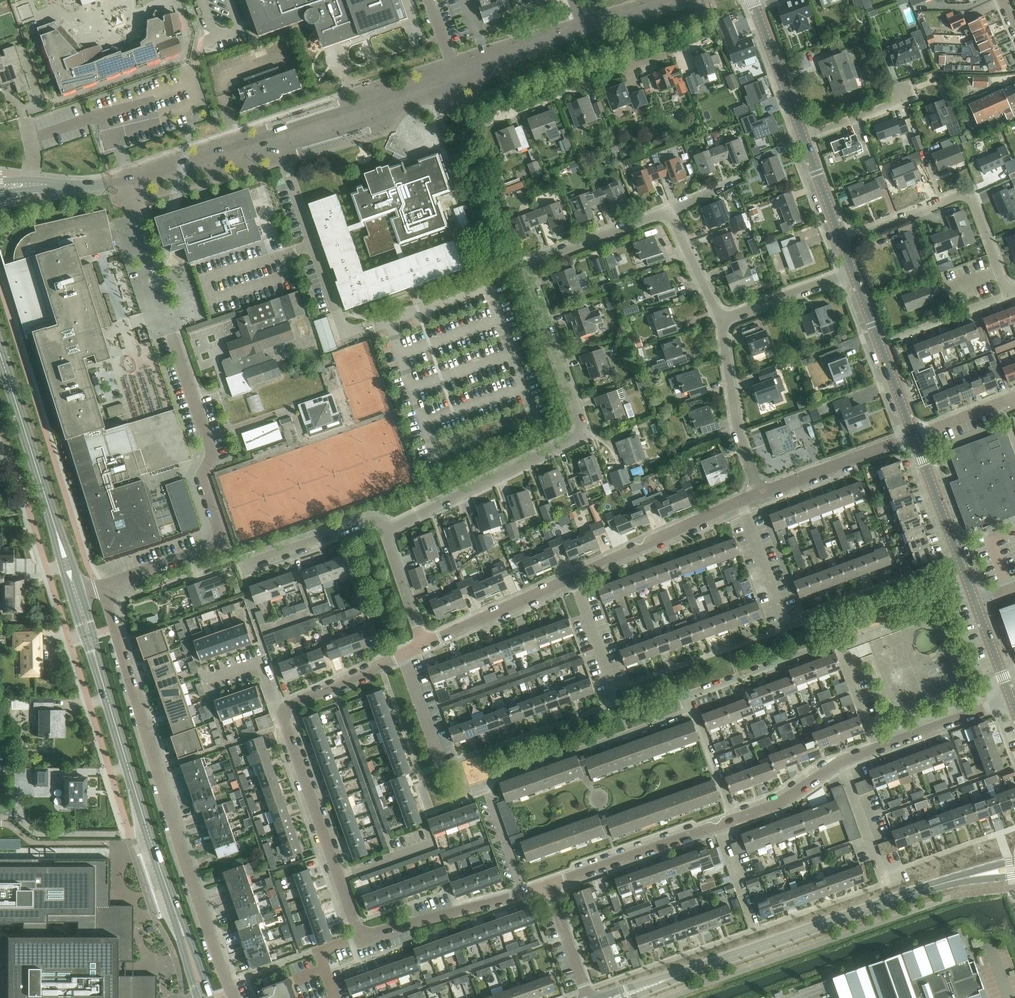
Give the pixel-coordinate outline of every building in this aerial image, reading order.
[(260,36),(306,20),(316,24),(324,48),(341,42),(408,18),(402,0),(247,0),(260,36)] [(485,23),(502,17),(500,14),(512,9),(509,0),(476,0),(485,23)] [(801,5),(801,4),(801,3),(800,3),(800,2),(799,1),(798,1),(797,1),(796,1),(791,3),(791,1),(787,3),(788,4),(779,7),(780,13),(781,15),(782,17),(783,19),(785,25),(785,24),(793,21),(797,32),(809,28),(806,17),(812,15),(807,0),(806,0),(807,3),(801,5)] [(823,9),(830,6),(828,0),(820,0),(823,9)] [(857,12),(862,10),(864,15),(867,14),(866,10),(863,3),(862,0),(852,0),(857,12)] [(870,0),(863,3),(866,10),(873,8),(870,0)] [(876,10),(868,13),(870,18),(878,15),(876,10)] [(953,30),(966,24),(961,14),(955,17),(953,11),(942,16),(945,21),(948,20),(953,30)] [(54,75),(61,94),(69,92),(79,88),(89,85),(97,81),(105,78),(113,76),(121,73),(129,70),(137,67),(143,65),(153,62),(161,58),(171,55),(180,51),(176,38),(175,35),(180,34),(178,24),(176,14),(163,17),(158,12),(154,17),(154,18),(146,20),(145,38),(140,42),(140,44),(130,48),(130,47),(124,49),(109,49),(102,51),(100,45),(85,49),(82,50),(82,49),(78,45),(79,44),(57,20),(37,28),(42,44),(45,52),(48,60),(50,68),(54,75)] [(719,21),(714,24),(717,32),(720,39),(725,37),(729,45),(727,46),(734,63),(735,62),(756,55),(750,39),(749,38),(740,41),(730,17),(729,16),(719,20),(719,21)] [(967,36),(972,33),(988,26),(984,16),(968,23),(970,29),(964,31),(967,36)] [(975,39),(965,43),(966,46),(970,46),(971,46),(977,44),(993,37),(988,26),(972,33),(975,39)] [(912,38),(887,47),(895,68),(921,58),(918,50),(926,47),(919,30),(911,33),(912,38)] [(933,36),(926,38),(928,45),(935,42),(933,36)] [(971,46),(970,46),(974,56),(975,56),(976,56),(998,47),(993,37),(977,44),(971,46)] [(30,90),(14,45),(2,49),(5,56),(2,57),(0,55),(0,86),(14,82),(18,94),(30,90)] [(983,58),(986,64),(1002,57),(998,47),(976,56),(978,61),(983,58)] [(700,72),(692,75),(693,77),(687,79),(692,94),(699,92),(697,87),(704,84),(702,77),(715,72),(712,64),(710,57),(708,53),(695,58),(700,72)] [(718,54),(710,57),(712,64),(720,61),(718,54)] [(840,94),(857,88),(853,76),(856,74),(851,63),(848,64),(844,54),(820,63),(825,77),(832,74),(840,94)] [(1007,68),(1002,57),(986,64),(990,73),(994,72),(994,73),(999,71),(999,72),(1007,68)] [(660,91),(676,85),(679,94),(687,92),(683,82),(677,66),(670,68),(670,67),(660,71),(661,72),(653,74),(660,91)] [(240,113),(241,113),(280,99),(283,95),(302,88),(296,69),(281,74),(279,67),(244,79),(247,87),(239,90),(242,98),(241,100),(246,102),(241,112),(240,113)] [(734,74),(725,78),(731,90),(739,87),(734,74)] [(645,90),(650,88),(646,77),(641,79),(645,90)] [(986,78),(974,77),(974,86),(986,86),(986,78)] [(749,95),(745,97),(748,106),(752,105),(766,99),(761,84),(760,82),(755,84),(754,84),(746,87),(749,95)] [(634,108),(647,104),(642,91),(628,96),(624,84),(605,90),(611,110),(632,103),(634,108)] [(1014,85),(969,105),(977,124),(1002,113),(1003,115),(1005,115),(1007,120),(1014,117),(1010,107),(1014,105),(1014,86),(1014,85)] [(576,126),(596,119),(587,96),(568,104),(576,126)] [(597,113),(604,111),(600,100),(593,103),(597,113)] [(926,107),(935,130),(947,125),(951,137),(962,132),(955,112),(948,114),(943,101),(926,107)] [(546,132),(550,141),(561,137),(560,134),(562,133),(564,139),(559,141),(563,152),(572,148),(564,128),(559,130),(551,110),(528,119),(536,141),(543,138),(541,134),(546,132)] [(755,114),(741,119),(746,134),(754,131),(757,139),(774,133),(778,131),(776,125),(773,116),(758,122),(755,114)] [(492,125),(489,118),(477,122),(479,129),(492,125)] [(901,134),(908,131),(904,119),(897,122),(896,119),(875,127),(880,140),(900,132),(901,134)] [(519,151),(529,147),(523,130),(516,132),(514,127),(496,133),(502,150),(512,146),(513,149),(518,147),(519,151)] [(858,154),(864,152),(860,143),(859,143),(856,135),(845,139),(844,138),(831,143),(835,154),(843,151),(845,157),(857,152),(858,154)] [(659,136),(652,143),(657,148),(664,141),(659,136)] [(912,139),(916,151),(923,148),(920,136),(912,139)] [(951,166),(964,161),(957,145),(956,145),(953,138),(941,143),(944,150),(932,155),(938,169),(950,164),(951,166)] [(609,144),(612,153),(617,151),(618,152),(620,151),(616,139),(613,140),(614,142),(609,144)] [(747,159),(740,140),(737,141),(736,139),(727,142),(727,145),(718,148),(722,161),(732,157),(734,164),(747,159)] [(532,148),(528,150),(533,163),(528,164),(532,175),(533,177),(543,174),(538,160),(537,160),(532,148)] [(713,164),(722,161),(718,148),(695,157),(702,176),(715,171),(713,164)] [(917,167),(923,165),(918,152),(901,159),(903,163),(890,169),(896,183),(899,190),(916,183),(914,179),(920,176),(917,167)] [(988,157),(978,161),(984,174),(1004,165),(999,152),(988,157)] [(679,158),(661,164),(657,153),(652,155),(656,166),(661,178),(670,175),(673,182),(686,177),(679,158)] [(770,185),(786,179),(777,157),(768,160),(765,153),(753,158),(756,167),(762,165),(770,185)] [(358,192),(352,194),(361,222),(348,226),(337,194),(309,204),(332,269),(335,268),(339,281),(337,282),(346,310),(464,269),(454,241),(405,258),(400,245),(401,244),(402,247),(409,244),(408,242),(411,241),(411,243),(418,241),(417,239),(421,238),(422,240),(428,237),(428,235),(431,234),(432,236),(439,234),(438,232),(440,231),(441,233),(448,231),(447,228),(449,228),(446,220),(448,219),(446,213),(444,214),(437,196),(443,194),(443,197),(450,194),(450,192),(451,191),(447,181),(450,180),(447,173),(445,174),(444,172),(447,171),(444,164),(441,165),(440,162),(443,161),(441,155),(438,156),(437,154),(418,161),(420,165),(409,169),(403,166),(402,164),(389,168),(387,166),(364,174),(369,188),(363,190),(362,185),(356,187),(358,192)] [(865,162),(869,172),(877,169),(873,159),(865,162)] [(577,163),(568,166),(571,174),(580,171),(577,163)] [(636,174),(633,175),(641,194),(654,190),(651,182),(661,178),(656,166),(646,170),(645,167),(635,171),(636,174)] [(880,190),(887,188),(883,176),(874,179),(875,182),(863,186),(862,183),(853,186),(854,190),(850,192),(856,207),(883,196),(880,190)] [(523,182),(501,190),(503,195),(513,191),(514,192),(525,188),(523,182)] [(613,210),(628,204),(619,182),(595,191),(599,204),(609,200),(613,210)] [(535,192),(533,185),(527,187),(529,194),(535,192)] [(1014,219),(1014,200),(1014,199),(1011,201),(1006,190),(993,195),(1002,216),(1008,213),(1011,221),(1014,219)] [(190,212),(173,216),(159,219),(167,246),(173,244),(172,252),(185,248),(190,263),(263,240),(256,218),(248,191),(219,203),(190,212)] [(590,208),(599,204),(595,191),(571,200),(579,223),(594,217),(590,208)] [(558,192),(551,195),(553,201),(560,198),(558,192)] [(792,225),(802,222),(794,200),(793,200),(790,193),(774,200),(777,209),(781,207),(787,223),(780,225),(783,234),(794,231),(792,225)] [(846,193),(838,196),(841,202),(848,199),(846,193)] [(709,206),(702,209),(709,228),(726,222),(723,213),(728,211),(724,201),(719,202),(709,206)] [(552,228),(567,223),(559,203),(535,212),(540,224),(549,220),(552,228)] [(463,205),(453,209),(460,228),(470,224),(463,205)] [(756,207),(749,210),(751,216),(758,214),(756,207)] [(0,253),(0,255),(3,264),(3,265),(26,337),(27,337),(26,335),(31,333),(65,440),(66,439),(67,441),(68,444),(85,501),(86,503),(97,538),(98,540),(103,558),(160,540),(142,480),(139,481),(138,476),(178,464),(192,459),(175,409),(174,410),(124,426),(124,425),(103,432),(102,428),(104,428),(82,359),(93,355),(95,363),(110,359),(101,331),(109,328),(94,296),(92,289),(88,290),(78,258),(114,250),(105,210),(34,226),(35,232),(34,232),(32,233),(30,233),(28,235),(26,235),(24,237),(23,238),(21,240),(20,241),(18,244),(17,245),(16,248),(15,249),(14,252),(14,253),(14,256),(14,258),(14,262),(4,265),(4,263),(1,253),(0,253)] [(948,217),(952,229),(958,245),(959,248),(974,242),(963,211),(948,217)] [(530,228),(540,224),(535,212),(511,221),(519,241),(533,236),(530,228)] [(733,233),(747,228),(749,227),(751,232),(753,231),(746,214),(729,221),(733,233)] [(916,222),(908,225),(911,231),(917,228),(919,228),(916,222)] [(912,240),(921,237),(917,228),(911,231),(899,236),(902,243),(897,245),(908,271),(922,265),(912,240)] [(937,252),(958,245),(952,229),(933,237),(936,244),(934,244),(937,252)] [(721,260),(738,254),(730,234),(714,240),(721,260)] [(648,265),(666,259),(664,252),(661,253),(655,236),(633,244),(637,254),(639,254),(641,260),(646,258),(648,265)] [(781,242),(785,252),(791,270),(813,262),(806,244),(801,246),(800,243),(798,244),(796,237),(781,242)] [(770,256),(781,252),(777,240),(766,245),(770,256)] [(593,261),(597,273),(606,270),(602,258),(593,261)] [(749,269),(748,269),(744,260),(732,264),(736,274),(727,277),(733,291),(754,283),(754,282),(759,280),(755,268),(750,270),(749,269)] [(574,267),(552,275),(555,283),(558,282),(564,298),(583,292),(590,289),(584,272),(577,275),(574,267)] [(660,301),(677,295),(675,288),(672,289),(667,272),(645,279),(648,290),(650,289),(652,295),(657,294),(660,301)] [(616,273),(610,275),(613,282),(619,281),(616,273)] [(611,282),(604,285),(606,291),(613,289),(611,282)] [(933,297),(940,294),(935,282),(927,285),(928,287),(903,297),(908,311),(934,301),(933,297)] [(226,378),(233,397),(253,391),(251,386),(281,376),(275,360),(273,361),(271,357),(269,356),(265,357),(263,349),(294,338),(289,323),(291,322),(290,318),(305,313),(298,292),(248,309),(250,315),(237,319),(244,338),(228,343),(233,357),(224,360),(222,362),(226,375),(230,377),(226,378)] [(605,298),(609,310),(618,307),(614,295),(605,298)] [(816,312),(801,317),(808,335),(816,332),(815,328),(821,325),(822,328),(821,328),(823,335),(838,330),(836,322),(830,305),(815,310),(816,312)] [(578,338),(597,332),(594,324),(603,321),(599,309),(590,312),(588,307),(566,315),(568,323),(572,321),(578,338)] [(630,307),(623,309),(625,317),(632,315),(630,307)] [(1012,324),(1014,323),(1014,308),(1007,311),(1012,324)] [(652,314),(659,337),(679,331),(676,324),(674,325),(669,309),(652,314)] [(187,332),(236,316),(236,315),(235,311),(213,318),(209,319),(186,328),(187,332)] [(995,315),(1001,329),(1012,324),(1007,311),(995,315)] [(1001,329),(995,315),(983,320),(988,333),(1001,329)] [(327,318),(314,323),(324,354),(337,349),(327,318)] [(981,343),(988,340),(983,326),(977,329),(975,323),(963,328),(968,341),(965,343),(968,348),(972,346),(970,340),(979,337),(981,343)] [(753,357),(773,350),(766,331),(762,332),(760,327),(742,333),(747,345),(748,345),(753,357)] [(963,328),(951,332),(956,346),(960,344),(962,350),(968,348),(965,343),(968,341),(963,328)] [(941,351),(943,357),(948,355),(946,350),(956,346),(951,332),(938,337),(944,350),(941,351)] [(938,337),(926,342),(932,355),(941,351),(944,350),(938,337)] [(1000,337),(992,340),(994,346),(1002,343),(1000,337)] [(640,338),(634,340),(637,349),(643,347),(640,338)] [(679,338),(661,344),(666,358),(657,361),(658,364),(652,366),(652,367),(642,371),(645,379),(656,375),(655,373),(689,362),(686,354),(684,355),(679,338)] [(922,359),(932,355),(926,342),(914,346),(918,356),(911,359),(915,371),(925,367),(922,359)] [(592,379),(611,373),(612,377),(618,375),(616,368),(613,369),(608,358),(606,359),(602,348),(580,356),(583,364),(587,363),(592,379)] [(794,349),(787,352),(790,359),(796,357),(794,349)] [(834,381),(853,374),(847,357),(843,358),(839,349),(824,354),(834,381)] [(793,360),(783,364),(787,373),(796,369),(793,360)] [(996,379),(1002,377),(997,364),(989,367),(991,374),(981,378),(987,391),(999,386),(996,379)] [(1008,382),(1014,380),(1014,365),(1014,364),(1003,369),(1008,382)] [(762,382),(751,386),(754,394),(756,393),(760,405),(775,400),(776,404),(785,401),(782,393),(786,391),(780,376),(778,377),(774,365),(758,371),(760,377),(762,382)] [(920,381),(927,400),(933,398),(933,397),(940,394),(938,388),(934,376),(936,376),(933,367),(916,374),(919,381),(920,381)] [(691,398),(709,392),(707,385),(704,386),(698,368),(676,375),(679,387),(682,386),(684,393),(689,391),(691,398)] [(299,369),(292,371),(295,380),(302,377),(299,369)] [(962,400),(975,396),(970,382),(972,381),(970,376),(965,378),(966,380),(963,381),(965,384),(957,387),(962,400)] [(642,378),(635,381),(637,387),(644,384),(642,378)] [(975,396),(987,391),(981,378),(972,381),(970,382),(975,396)] [(940,387),(938,388),(940,394),(933,397),(933,398),(938,410),(950,405),(945,392),(943,393),(940,387)] [(957,387),(945,392),(950,405),(962,400),(957,387)] [(607,421),(625,414),(617,390),(595,398),(597,405),(601,404),(607,421)] [(331,416),(339,413),(332,394),(300,405),(306,424),(314,421),(316,427),(333,421),(331,416)] [(848,399),(834,404),(839,416),(844,414),(847,424),(843,426),(846,435),(851,433),(871,426),(863,406),(852,411),(848,399)] [(805,400),(797,403),(799,408),(807,406),(805,400)] [(121,403),(107,408),(110,417),(125,412),(121,403)] [(710,404),(688,411),(688,412),(686,413),(685,413),(684,414),(684,415),(684,416),(683,417),(684,417),(686,424),(691,422),(693,421),(696,428),(700,427),(703,434),(720,428),(718,421),(715,421),(710,404)] [(817,408),(809,411),(813,422),(821,419),(817,408)] [(795,448),(789,432),(803,427),(797,413),(784,417),(787,426),(766,433),(774,456),(795,448)] [(291,417),(280,421),(279,421),(281,425),(293,421),(291,417)] [(245,435),(250,449),(249,449),(249,450),(282,438),(277,423),(276,423),(277,424),(259,430),(258,428),(254,429),(255,431),(245,435)] [(636,423),(631,425),(636,437),(638,436),(640,435),(636,423)] [(950,455),(959,480),(950,483),(967,531),(1014,513),(1011,504),(1014,502),(1014,454),(1006,431),(949,452),(950,455)] [(627,465),(646,458),(638,436),(636,437),(624,441),(624,440),(617,442),(620,453),(623,453),(627,465)] [(678,457),(674,444),(667,446),(671,459),(678,457)] [(711,484),(731,477),(723,454),(702,462),(711,484)] [(584,485),(603,478),(594,456),(579,462),(583,472),(580,474),(584,485)] [(881,468),(885,479),(903,472),(899,462),(881,468)] [(632,482),(626,467),(617,470),(623,485),(632,482)] [(549,499),(568,492),(559,469),(544,475),(548,485),(544,487),(549,499)] [(885,479),(888,490),(907,483),(903,472),(885,479)] [(647,477),(641,480),(643,486),(648,484),(649,481),(647,477)] [(165,485),(181,533),(199,527),(183,479),(165,485)] [(687,494),(695,491),(690,480),(685,483),(682,484),(684,489),(670,495),(677,512),(692,506),(687,494)] [(861,482),(849,486),(855,501),(867,497),(861,482)] [(888,490),(892,500),(911,493),(907,483),(888,490)] [(849,486),(838,490),(844,505),(855,501),(849,486)] [(838,490),(827,494),(833,510),(844,505),(838,490)] [(517,520),(536,514),(528,491),(513,496),(516,507),(513,508),(517,520)] [(581,491),(572,494),(578,509),(589,505),(585,492),(582,493),(581,491)] [(662,492),(654,496),(647,498),(652,509),(658,507),(662,518),(677,512),(670,495),(664,498),(662,492)] [(892,500),(896,511),(915,504),(911,493),(892,500)] [(827,494),(816,499),(822,514),(833,510),(827,494)] [(643,506),(629,512),(636,529),(650,523),(645,512),(652,509),(647,498),(641,501),(643,506)] [(816,499),(805,503),(810,518),(822,514),(816,499)] [(482,517),(478,519),(482,532),(501,525),(506,523),(503,513),(498,515),(494,502),(479,507),(482,517)] [(551,502),(539,507),(546,523),(557,519),(551,502)] [(805,503),(793,507),(799,522),(810,518),(805,503)] [(896,511),(900,522),(919,515),(915,504),(896,511)] [(793,507),(782,511),(788,527),(799,522),(793,507)] [(770,516),(776,531),(788,527),(782,511),(770,516)] [(856,514),(858,520),(865,518),(862,511),(856,514)] [(621,535),(636,529),(629,512),(615,518),(612,512),(606,515),(610,526),(616,524),(621,535)] [(900,522),(904,532),(923,525),(919,515),(900,522)] [(867,524),(865,518),(858,520),(860,527),(867,524)] [(833,522),(835,528),(842,526),(840,520),(833,522)] [(516,521),(506,524),(511,539),(520,536),(516,521)] [(593,531),(578,536),(586,553),(600,548),(595,536),(606,532),(602,521),(590,525),(593,531)] [(453,552),(472,545),(464,523),(449,528),(452,538),(449,539),(453,552)] [(904,532),(908,543),(927,536),(923,525),(904,532)] [(845,532),(842,526),(835,528),(838,535),(845,532)] [(810,530),(813,537),(820,534),(817,527),(810,530)] [(861,530),(864,536),(871,534),(868,527),(861,530)] [(483,533),(474,537),(479,554),(489,550),(483,533)] [(853,533),(846,536),(848,542),(855,539),(853,533)] [(420,563),(439,556),(431,534),(416,539),(420,549),(416,551),(420,563)] [(822,541),(820,534),(813,537),(815,543),(822,541)] [(873,541),(871,534),(864,536),(866,543),(873,541)] [(839,538),(841,544),(848,542),(846,535),(839,538)] [(571,560),(586,553),(578,536),(564,543),(562,537),(555,540),(560,551),(566,549),(571,560)] [(788,539),(791,545),(797,543),(795,536),(788,539)] [(908,543),(912,553),(931,547),(927,536),(908,543)] [(12,548),(3,548),(3,538),(0,538),(0,571),(3,571),(3,562),(12,562),(12,548)] [(734,538),(723,542),(728,558),(740,554),(734,538)] [(555,553),(560,551),(555,540),(549,542),(552,548),(537,554),(544,571),(559,564),(555,553)] [(723,542),(712,546),(717,562),(728,558),(723,542)] [(851,549),(848,542),(841,544),(844,551),(851,549)] [(800,549),(797,543),(791,545),(793,552),(800,549)] [(816,546),(819,553),(826,551),(823,544),(816,546)] [(712,546),(700,550),(706,566),(717,562),(712,546)] [(916,564),(935,558),(931,547),(912,553),(916,564)] [(885,548),(874,552),(879,567),(891,563),(885,548)] [(700,550),(689,555),(695,570),(706,566),(700,550)] [(828,557),(826,551),(819,553),(821,560),(828,557)] [(803,558),(801,552),(794,555),(797,561),(803,558)] [(874,552),(863,556),(868,571),(879,567),(874,552)] [(450,573),(458,570),(458,567),(456,562),(453,554),(444,557),(450,573)] [(530,577),(544,571),(537,554),(523,560),(521,554),(515,557),(515,558),(519,567),(519,568),(525,565),(530,577)] [(689,555),(678,559),(683,574),(695,570),(689,555)] [(336,579),(350,574),(344,556),(330,561),(336,579)] [(863,556),(852,560),(857,575),(868,571),(863,556)] [(515,558),(510,560),(514,570),(519,567),(515,558)] [(805,565),(803,558),(797,561),(799,567),(805,565)] [(678,559),(667,563),(672,578),(683,574),(678,559)] [(852,560),(840,564),(846,580),(857,575),(852,560)] [(323,584),(336,579),(330,561),(317,566),(323,584)] [(491,567),(494,574),(486,578),(493,595),(508,589),(503,578),(509,575),(504,562),(491,567)] [(667,563),(655,567),(661,582),(672,578),(667,563)] [(840,564),(829,569),(835,584),(846,580),(840,564)] [(310,588),(323,584),(317,566),(303,571),(310,588)] [(416,589),(428,585),(422,566),(410,570),(416,589)] [(728,568),(730,575),(737,572),(734,566),(728,568)] [(655,567),(644,571),(650,587),(661,582),(655,567)] [(829,569),(818,573),(823,588),(835,584),(829,569)] [(644,571),(633,575),(638,591),(650,587),(644,571)] [(733,581),(739,579),(737,572),(730,575),(733,581)] [(292,573),(278,578),(284,595),(298,590),(292,573)] [(818,573),(806,577),(812,592),(823,588),(818,573)] [(4,612),(21,612),(22,590),(24,590),(24,581),(4,581),(4,574),(0,574),(0,584),(5,584),(4,612)] [(225,574),(206,581),(190,586),(197,606),(215,599),(212,591),(218,589),(217,587),(228,583),(225,574)] [(705,576),(708,583),(715,580),(712,574),(705,576)] [(473,577),(465,580),(463,575),(461,576),(463,581),(468,593),(474,590),(479,601),(493,595),(486,578),(476,582),(473,577)] [(633,575),(621,579),(627,595),(638,591),(633,575)] [(795,581),(797,589),(800,596),(812,592),(806,577),(795,581)] [(271,599),(284,595),(278,578),(265,582),(271,599)] [(621,579),(610,583),(616,599),(627,595),(621,579)] [(715,582),(715,580),(708,583),(710,589),(717,587),(716,584),(715,582)] [(462,595),(468,593),(463,581),(457,583),(460,589),(445,595),(452,612),(467,606),(462,595)] [(257,604),(271,599),(265,582),(251,587),(257,604)] [(683,585),(685,591),(692,589),(690,582),(683,585)] [(734,584),(736,591),(743,588),(741,582),(734,584)] [(610,583),(598,587),(604,603),(616,599),(610,583)] [(745,595),(743,588),(736,591),(739,597),(745,595)] [(687,598),(694,595),(692,589),(685,591),(687,598)] [(660,593),(663,599),(669,597),(667,590),(660,593)] [(720,597),(718,590),(711,593),(714,599),(720,597)] [(438,618),(452,612),(445,595),(431,600),(438,618)] [(355,597),(351,598),(353,604),(357,603),(359,602),(359,601),(357,596),(355,597)] [(672,603),(669,597),(663,599),(665,605),(672,603)] [(723,603),(720,597),(714,599),(716,606),(723,603)] [(638,601),(640,607),(647,605),(645,598),(638,601)] [(698,605),(695,598),(689,601),(691,607),(698,605)] [(346,607),(343,600),(337,602),(339,609),(346,607)] [(757,601),(745,605),(751,621),(762,617),(757,601)] [(325,612),(332,610),(330,603),(323,605),(323,606),(315,609),(316,614),(325,611),(325,612)] [(666,609),(669,616),(675,613),(675,612),(683,609),(681,603),(666,609)] [(649,611),(647,605),(640,607),(642,613),(649,611)] [(700,612),(698,605),(691,607),(693,614),(700,612)] [(745,605),(734,609),(740,625),(751,621),(745,605)] [(362,612),(360,606),(353,608),(355,614),(362,612)] [(615,608),(617,615),(624,613),(622,606),(615,608)] [(1004,619),(1009,635),(1010,635),(1014,650),(1014,606),(1001,611),(1004,619)] [(284,616),(291,613),(289,607),(282,610),(284,616)] [(348,617),(355,614),(353,608),(346,611),(348,617)] [(734,609),(723,613),(728,629),(740,625),(734,609)] [(208,612),(210,618),(216,616),(214,610),(208,612)] [(262,610),(256,612),(260,624),(266,622),(262,610)] [(210,618),(208,612),(202,614),(204,620),(210,618)] [(336,614),(331,616),(333,622),(343,619),(340,612),(335,614),(336,614)] [(617,615),(620,622),(626,619),(624,613),(617,615)] [(669,616),(671,622),(678,620),(675,613),(669,616)] [(723,613),(712,617),(717,633),(728,629),(723,613)] [(650,615),(643,617),(646,624),(652,621),(650,615)] [(324,625),(333,622),(331,616),(322,619),(324,625)] [(195,623),(193,617),(187,620),(189,626),(195,623)] [(712,617),(700,621),(706,637),(717,633),(712,617)] [(315,618),(309,620),(313,631),(318,629),(315,618)] [(557,623),(562,638),(574,633),(569,619),(557,623)] [(304,622),(307,633),(313,631),(309,620),(304,622)] [(655,628),(652,621),(646,624),(648,630),(655,628)] [(700,621),(689,626),(694,641),(706,637),(700,621)] [(181,622),(175,624),(177,630),(183,628),(181,622)] [(246,622),(236,625),(243,647),(253,643),(246,622)] [(307,633),(304,622),(298,624),(301,635),(307,633)] [(562,638),(557,623),(546,627),(551,642),(562,638)] [(627,623),(621,625),(623,632),(630,629),(627,623)] [(298,624),(292,626),(296,637),(301,635),(298,624)] [(361,631),(366,647),(378,643),(372,627),(366,629),(364,624),(359,626),(361,631)] [(236,625),(225,629),(233,650),(243,647),(236,625)] [(290,638),(295,637),(296,637),(292,626),(287,628),(290,638)] [(689,626),(678,630),(683,645),(694,641),(689,626)] [(551,642),(546,627),(534,631),(539,646),(551,642)] [(137,637),(145,659),(149,658),(170,650),(170,651),(171,650),(163,628),(137,637)] [(287,628),(281,630),(285,640),(287,639),(290,638),(287,628)] [(225,629),(215,632),(223,654),(233,650),(225,629)] [(632,636),(630,629),(623,632),(626,638),(632,636)] [(186,636),(184,630),(178,632),(180,638),(186,636)] [(281,630),(275,632),(279,642),(285,640),(281,630)] [(678,630),(666,634),(672,649),(683,645),(678,630)] [(361,631),(350,635),(355,651),(366,647),(361,631)] [(539,646),(534,631),(522,635),(527,650),(539,646)] [(215,632),(205,636),(212,657),(223,654),(215,632)] [(279,642),(275,632),(270,634),(273,644),(279,642)] [(41,661),(43,661),(43,659),(37,659),(37,652),(41,652),(41,646),(41,645),(40,643),(40,642),(39,642),(39,641),(38,641),(37,641),(37,634),(15,634),(15,648),(22,648),(23,675),(41,674),(41,661)] [(270,634),(264,636),(268,646),(273,644),(270,634)] [(666,634),(655,638),(660,653),(672,649),(666,634)] [(301,635),(296,637),(295,637),(297,643),(304,641),(301,635)] [(350,635),(338,639),(344,655),(355,651),(350,635)] [(527,650),(522,635),(511,640),(516,654),(527,650)] [(205,636),(194,640),(202,661),(212,657),(205,636)] [(312,644),(315,650),(307,653),(314,671),(327,667),(321,647),(324,646),(325,647),(322,638),(316,640),(317,642),(312,644)] [(655,638),(644,642),(649,657),(660,653),(655,638)] [(332,659),(344,655),(338,639),(326,643),(332,659)] [(516,654),(511,640),(499,644),(504,658),(516,654)] [(644,642),(632,646),(638,661),(649,657),(644,642)] [(504,658),(499,644),(487,648),(492,662),(504,658)] [(632,646),(620,650),(626,666),(638,661),(632,646)] [(492,662),(487,648),(475,652),(481,666),(492,662)] [(153,669),(174,662),(170,651),(170,650),(149,658),(153,669)] [(307,653),(300,656),(298,652),(293,654),(301,676),(314,671),(307,653)] [(481,666),(475,652),(464,656),(469,671),(481,666)] [(557,657),(558,662),(570,658),(568,653),(557,657)] [(292,654),(294,658),(280,662),(284,671),(287,681),(301,676),(293,654),(292,654)] [(841,669),(836,654),(824,658),(830,673),(841,669)] [(469,671),(464,656),(452,660),(457,675),(458,679),(470,675),(469,671)] [(545,662),(546,666),(558,662),(557,657),(545,662)] [(572,666),(574,670),(575,671),(579,670),(577,665),(584,662),(583,658),(583,657),(571,661),(572,666)] [(521,670),(523,674),(535,670),(533,666),(527,668),(526,664),(524,665),(521,658),(517,659),(521,670)] [(824,658),(813,662),(818,677),(830,673),(824,658)] [(440,664),(445,679),(457,675),(452,660),(440,664)] [(559,666),(561,670),(572,666),(571,661),(559,666)] [(153,669),(156,680),(178,673),(174,662),(153,669)] [(280,662),(274,665),(277,673),(277,674),(284,671),(280,662)] [(533,666),(535,670),(546,666),(545,662),(533,666)] [(813,662),(801,666),(807,681),(818,677),(813,662)] [(445,679),(440,664),(428,669),(433,683),(445,679)] [(193,674),(199,672),(197,666),(191,668),(193,674)] [(547,670),(549,674),(555,672),(557,677),(563,675),(561,670),(559,666),(547,670)] [(790,670),(792,676),(796,685),(807,681),(801,666),(790,670)] [(523,674),(521,670),(510,674),(511,679),(523,674)] [(536,674),(537,678),(549,674),(547,670),(536,674)] [(156,680),(160,691),(181,684),(178,673),(156,680)] [(499,678),(500,682),(511,679),(510,674),(504,676),(503,673),(497,675),(499,678)] [(524,678),(526,682),(537,678),(536,674),(524,678)] [(792,676),(780,680),(786,695),(798,691),(796,685),(792,676)] [(486,683),(488,687),(500,682),(499,678),(486,683)] [(512,682),(514,687),(526,682),(524,678),(512,682)] [(578,683),(583,697),(595,693),(590,679),(578,683)] [(788,700),(786,695),(780,680),(769,684),(774,700),(775,700),(777,704),(788,700)] [(198,690),(204,688),(202,682),(196,684),(198,690)] [(501,687),(502,691),(514,687),(512,682),(501,687)] [(838,695),(849,691),(846,682),(835,686),(838,695)] [(474,687),(476,691),(488,687),(486,683),(474,687)] [(583,697),(578,683),(567,687),(572,701),(583,697)] [(160,691),(164,702),(185,694),(181,684),(160,691)] [(463,691),(464,695),(476,691),(474,687),(473,684),(462,689),(463,691)] [(769,684),(758,688),(763,704),(774,700),(769,684)] [(257,685),(246,689),(254,710),(264,706),(257,685)] [(572,701),(567,687),(559,690),(557,685),(553,686),(555,691),(560,705),(572,701)] [(489,691),(491,695),(502,691),(501,687),(489,691)] [(206,694),(204,688),(198,690),(200,696),(206,694)] [(746,692),(748,698),(752,708),(754,713),(765,709),(763,704),(758,688),(746,692)] [(246,689),(236,692),(243,713),(254,710),(246,689)] [(832,697),(829,689),(823,691),(826,699),(832,697)] [(372,707),(387,702),(383,690),(368,695),(372,707)] [(463,691),(451,695),(453,699),(464,695),(463,691)] [(477,695),(479,699),(491,695),(489,691),(477,695)] [(543,695),(548,710),(560,705),(555,691),(543,695)] [(820,701),(826,699),(823,691),(817,693),(820,701)] [(236,692),(226,696),(233,717),(243,713),(236,692)] [(164,702),(168,713),(189,705),(185,694),(164,702)] [(441,704),(453,699),(451,695),(447,697),(439,700),(441,704)] [(466,699),(467,703),(479,699),(477,695),(466,699)] [(548,710),(543,695),(532,699),(537,714),(548,710)] [(840,698),(843,707),(854,704),(851,695),(840,698)] [(215,699),(222,721),(233,717),(226,696),(215,699)] [(40,736),(65,736),(65,711),(54,711),(54,698),(34,698),(34,711),(39,711),(40,736)] [(748,698),(737,702),(743,718),(754,713),(752,708),(748,698)] [(454,703),(456,708),(467,703),(466,699),(454,703)] [(537,714),(532,699),(520,703),(525,718),(537,714)] [(834,700),(828,703),(831,710),(836,708),(834,700)] [(377,719),(391,714),(387,702),(372,707),(377,719)] [(737,702),(725,706),(730,722),(743,718),(737,702)] [(349,710),(346,703),(342,704),(346,717),(350,715),(349,710)] [(443,712),(456,708),(454,703),(447,706),(442,708),(443,712)] [(525,718),(520,703),(508,708),(513,722),(525,718)] [(809,703),(803,705),(805,713),(812,711),(809,703)] [(825,712),(831,710),(828,703),(822,705),(825,712)] [(206,712),(212,710),(210,704),(204,706),(206,712)] [(168,713),(172,724),(193,716),(189,705),(168,713)] [(799,715),(805,713),(803,705),(797,708),(799,715)] [(719,726),(730,722),(725,706),(714,710),(719,726)] [(513,722),(508,708),(497,712),(502,726),(513,722)] [(214,716),(212,710),(206,712),(208,718),(214,716)] [(708,730),(719,726),(714,710),(702,714),(708,730)] [(780,713),(783,721),(789,719),(786,711),(780,713)] [(308,729),(323,724),(319,712),(304,717),(308,729)] [(502,726),(497,712),(485,716),(490,730),(502,726)] [(260,730),(275,725),(271,713),(256,718),(260,730)] [(783,721),(780,713),(774,715),(777,723),(783,721)] [(381,731),(395,725),(391,714),(377,719),(381,731)] [(807,717),(810,724),(816,722),(813,714),(807,717)] [(350,715),(346,717),(350,728),(355,727),(350,715)] [(197,727),(193,716),(172,724),(175,734),(175,735),(198,727),(197,727)] [(490,730),(485,716),(473,720),(478,734),(490,730)] [(342,717),(338,719),(342,731),(346,729),(342,717)] [(810,724),(807,717),(801,719),(804,726),(810,724)] [(858,717),(847,721),(853,736),(864,732),(858,717)] [(218,726),(216,720),(210,722),(212,728),(218,726)] [(478,734),(473,720),(461,724),(466,738),(478,734)] [(847,721),(836,725),(841,740),(853,736),(847,721)] [(970,729),(975,740),(992,734),(987,722),(970,729)] [(787,732),(793,730),(790,723),(784,725),(787,732)] [(313,741),(327,736),(323,724),(308,729),(313,741)] [(466,738),(461,724),(449,728),(454,743),(466,738)] [(693,724),(586,762),(583,756),(578,758),(502,785),(507,800),(509,799),(510,801),(584,774),(589,772),(591,778),(699,740),(693,724)] [(385,742),(399,737),(395,725),(381,731),(385,742)] [(765,725),(759,727),(762,735),(768,733),(765,725)] [(781,735),(787,732),(784,725),(778,727),(781,735)] [(836,725),(825,729),(830,744),(841,740),(836,725)] [(244,736),(256,732),(254,726),(242,730),(244,736)] [(172,736),(180,758),(206,749),(198,727),(175,735),(175,734),(172,736)] [(355,727),(350,728),(354,740),(359,738),(355,727)] [(756,737),(762,735),(759,727),(753,730),(756,737)] [(221,735),(218,728),(212,730),(214,737),(221,735)] [(346,729),(342,731),(346,742),(351,741),(346,729)] [(813,733),(815,739),(819,748),(830,744),(825,729),(813,733)] [(227,735),(229,741),(235,739),(233,733),(227,735)] [(743,733),(736,736),(739,743),(745,741),(743,733)] [(996,745),(992,734),(975,740),(979,752),(996,745)] [(251,753),(267,748),(263,736),(247,742),(251,753)] [(317,753),(331,748),(327,736),(313,741),(317,753)] [(733,746),(739,743),(736,736),(730,738),(733,746)] [(766,746),(772,744),(769,736),(763,738),(766,746)] [(224,743),(221,737),(215,739),(217,745),(224,743)] [(389,754),(404,749),(399,737),(385,742),(389,754)] [(359,738),(354,740),(359,752),(363,750),(359,738)] [(755,750),(766,746),(763,738),(752,743),(755,750)] [(961,738),(954,740),(957,747),(963,744),(961,738)] [(815,739),(804,743),(809,758),(821,754),(819,748),(815,739)] [(351,741),(346,742),(351,754),(355,753),(351,741)] [(951,741),(939,745),(945,762),(957,758),(951,741)] [(720,742),(714,744),(716,752),(722,749),(720,742)] [(804,743),(792,747),(798,762),(809,758),(804,743)] [(966,750),(963,744),(957,747),(959,753),(966,750)] [(747,745),(741,747),(744,755),(750,753),(747,745)] [(927,749),(933,767),(945,762),(939,745),(927,749)] [(1000,757),(996,745),(979,752),(983,763),(1000,757)] [(737,757),(744,755),(741,747),(735,749),(737,757)] [(792,747),(781,751),(787,766),(798,762),(792,747)] [(255,765),(271,759),(267,748),(251,753),(255,765)] [(321,765),(335,759),(331,748),(317,753),(321,765)] [(363,750),(359,752),(363,764),(367,762),(365,755),(369,754),(367,749),(363,750)] [(393,766),(408,760),(404,749),(389,754),(393,766)] [(933,767),(927,749),(916,754),(922,771),(933,767)] [(234,760),(240,757),(238,751),(231,753),(234,760)] [(718,755),(718,756),(721,763),(727,760),(732,759),(729,751),(718,755)] [(769,755),(771,761),(775,770),(787,766),(781,751),(769,755)] [(355,753),(351,754),(352,759),(355,766),(359,764),(355,753)] [(916,754),(905,758),(911,775),(922,771),(916,754)] [(182,764),(186,774),(205,767),(202,757),(182,764)] [(240,757),(234,760),(236,767),(242,764),(240,757)] [(1005,768),(1000,757),(983,763),(988,775),(1005,768)] [(905,758),(893,762),(899,779),(911,775),(905,758)] [(259,776),(275,771),(271,759),(255,765),(259,776)] [(325,776),(340,771),(335,759),(321,765),(325,776)] [(397,778),(406,774),(412,772),(408,760),(393,766),(397,778)] [(230,761),(224,764),(226,770),(232,768),(230,761)] [(367,762),(363,764),(366,774),(371,772),(374,771),(375,771),(371,761),(367,762)] [(771,761),(760,765),(765,780),(777,776),(775,770),(771,761)] [(962,763),(965,770),(971,767),(969,761),(962,763)] [(888,783),(899,779),(893,762),(882,766),(888,783)] [(359,764),(355,766),(359,778),(363,776),(359,764)] [(760,765),(749,769),(754,784),(765,780),(760,765)] [(888,783),(882,766),(870,770),(872,777),(876,788),(888,783)] [(186,774),(189,783),(209,776),(205,767),(186,774)] [(35,769),(35,786),(48,786),(48,769),(35,769)] [(749,769),(737,773),(743,788),(754,784),(749,769)] [(1013,769),(1001,774),(1004,780),(1014,776),(1014,774),(1013,769)] [(263,788),(279,782),(275,771),(259,776),(263,788)] [(329,788),(344,783),(340,771),(325,776),(329,788)] [(371,772),(366,774),(371,787),(379,784),(377,779),(374,771),(371,772)] [(242,782),(248,780),(245,773),(239,775),(242,782)] [(726,777),(731,793),(743,788),(737,773),(726,777)] [(396,792),(410,787),(406,774),(397,778),(391,780),(396,792)] [(959,784),(965,782),(963,775),(957,778),(959,784)] [(998,782),(996,775),(990,777),(992,784),(998,782)] [(189,783),(192,793),(212,786),(209,776),(189,783)] [(363,776),(359,778),(363,789),(367,788),(363,776)] [(86,807),(86,804),(88,803),(88,799),(86,798),(86,786),(88,785),(88,781),(86,780),(86,777),(64,777),(64,798),(63,799),(63,803),(64,804),(64,807),(67,807),(68,809),(72,809),(73,807),(86,807)] [(867,780),(871,791),(876,789),(876,788),(872,777),(867,780)] [(986,786),(992,784),(990,777),(983,779),(986,786)] [(237,779),(231,781),(233,788),(239,786),(237,779)] [(248,780),(242,782),(244,790),(250,787),(248,780)] [(861,782),(865,793),(871,791),(867,780),(861,782)] [(946,781),(939,783),(942,790),(948,788),(946,781)] [(267,799),(283,794),(279,782),(263,788),(267,799)] [(613,837),(720,799),(715,782),(607,821),(604,815),(599,817),(523,844),(529,861),(605,833),(610,831),(613,837)] [(865,793),(861,782),(855,784),(860,795),(865,793)] [(333,800),(348,795),(344,783),(329,788),(333,800)] [(933,786),(936,792),(942,790),(939,783),(933,786)] [(380,784),(379,784),(371,787),(375,799),(380,797),(384,796),(380,784)] [(838,787),(842,798),(847,796),(843,785),(838,787)] [(963,794),(969,791),(967,785),(961,787),(963,794)] [(192,793),(195,802),(215,795),(212,786),(192,793)] [(414,798),(410,787),(396,792),(400,804),(414,798)] [(842,798),(838,787),(832,789),(836,800),(842,798)] [(367,788),(363,789),(367,801),(372,800),(367,788)] [(923,789),(917,792),(919,798),(926,796),(923,789)] [(952,798),(950,791),(944,793),(946,800),(952,798)] [(1008,791),(997,795),(1002,812),(1014,808),(1008,791)] [(913,800),(919,798),(917,792),(911,794),(913,800)] [(940,802),(946,800),(944,793),(938,795),(940,802)] [(271,811),(287,805),(283,794),(267,799),(271,811)] [(203,810),(219,805),(215,795),(195,802),(199,812),(203,810)] [(338,812),(352,806),(348,795),(333,800),(338,812)] [(997,795),(985,799),(991,816),(1002,812),(997,795)] [(249,805),(256,803),(253,796),(247,798),(249,805)] [(847,796),(842,798),(836,800),(838,806),(850,802),(847,796)] [(380,797),(375,799),(379,810),(384,809),(380,797)] [(418,810),(414,798),(400,804),(404,815),(418,810)] [(901,798),(894,800),(896,806),(903,804),(901,798)] [(511,805),(510,801),(509,799),(507,800),(498,803),(500,808),(511,805)] [(929,806),(927,799),(921,801),(923,808),(929,806)] [(985,799),(974,803),(980,820),(991,816),(985,799)] [(372,800),(367,801),(372,813),(376,811),(372,800)] [(836,800),(813,809),(819,827),(842,819),(842,818),(840,812),(838,806),(836,800)] [(231,812),(231,811),(228,801),(219,805),(203,810),(207,820),(226,813),(227,813),(231,812)] [(917,810),(923,808),(921,801),(914,803),(917,810)] [(852,808),(850,802),(838,806),(840,812),(852,808)] [(256,803),(249,805),(252,812),(258,810),(256,803)] [(476,803),(464,807),(469,822),(481,818),(476,803)] [(974,803),(962,808),(968,824),(980,820),(974,803)] [(275,822),(291,817),(287,805),(271,811),(275,822)] [(500,808),(502,814),(513,810),(511,805),(500,808)] [(342,823),(356,818),(352,806),(338,812),(342,823)] [(464,807),(453,811),(458,826),(469,822),(464,807)] [(905,807),(898,810),(901,816),(907,814),(905,807)] [(854,814),(852,808),(840,812),(842,818),(854,814)] [(962,808),(951,812),(956,828),(968,824),(962,808)] [(384,822),(388,820),(384,809),(379,810),(384,822)] [(807,831),(819,827),(813,809),(801,813),(807,831)] [(423,822),(418,810),(404,815),(408,827),(423,822)] [(502,814),(504,820),(515,816),(513,810),(502,814)] [(898,810),(892,812),(894,818),(901,816),(898,810)] [(376,811),(372,813),(376,824),(380,823),(376,811)] [(453,811),(441,816),(446,830),(458,826),(453,811)] [(951,812),(939,816),(945,832),(956,828),(951,812)] [(230,822),(227,813),(226,813),(207,820),(210,829),(230,822)] [(801,813),(789,817),(796,835),(807,831),(801,813)] [(844,824),(856,820),(854,814),(842,818),(842,819),(844,824)] [(441,816),(429,820),(434,834),(446,830),(441,816)] [(504,820),(506,826),(517,822),(515,816),(504,820)] [(939,816),(928,820),(933,836),(945,832),(939,816)] [(250,817),(244,820),(247,827),(253,825),(250,817)] [(279,833),(295,828),(291,817),(275,822),(279,833)] [(789,817),(778,821),(784,839),(796,835),(789,817)] [(346,835),(360,830),(356,818),(342,823),(346,835)] [(261,819),(255,821),(257,828),(263,826),(261,819)] [(384,822),(386,829),(388,834),(392,832),(391,828),(388,820),(384,822)] [(856,820),(844,824),(846,829),(858,825),(856,820)] [(928,820),(916,824),(922,840),(933,836),(928,820)] [(778,821),(766,825),(772,844),(784,839),(778,821)] [(210,829),(213,839),(233,832),(230,822),(210,829)] [(506,826),(508,831),(519,827),(517,822),(506,826)] [(380,823),(376,824),(380,836),(384,834),(380,823)] [(916,824),(905,828),(911,844),(922,840),(916,824)] [(742,834),(744,839),(748,851),(748,852),(772,844),(766,825),(742,834)] [(858,825),(846,829),(848,835),(860,831),(858,825)] [(263,826),(257,828),(260,835),(266,833),(263,826)] [(510,836),(521,833),(519,827),(508,831),(510,836)] [(283,845),(299,839),(295,828),(279,833),(283,845)] [(911,844),(905,828),(892,832),(895,839),(899,848),(911,844)] [(350,847),(365,841),(360,830),(346,835),(350,847)] [(860,831),(848,835),(851,841),(862,837),(860,831)] [(213,839),(216,848),(236,841),(233,832),(213,839)] [(521,833),(510,836),(513,843),(526,838),(523,832),(521,833)] [(388,846),(386,839),(384,834),(380,836),(384,848),(388,846)] [(483,838),(482,838),(480,834),(474,836),(476,840),(477,845),(485,842),(483,838)] [(299,839),(283,845),(287,856),(303,851),(299,839)] [(737,841),(741,853),(748,851),(744,839),(737,841)] [(890,841),(894,852),(899,850),(899,848),(895,839),(890,841)] [(466,849),(477,845),(476,840),(465,844),(466,849)] [(240,851),(236,841),(216,848),(220,858),(240,851)] [(365,841),(350,847),(354,859),(369,853),(365,841)] [(741,853),(737,841),(731,844),(735,855),(741,853)] [(884,843),(888,854),(894,852),(890,841),(884,843)] [(265,851),(271,849),(269,842),(263,844),(265,851)] [(888,854),(884,843),(878,845),(882,856),(888,854)] [(466,849),(465,844),(453,849),(455,853),(466,849)] [(492,849),(490,845),(479,849),(480,853),(492,849)] [(708,850),(707,846),(695,850),(701,866),(712,862),(713,865),(721,862),(716,847),(708,850)] [(815,854),(821,851),(819,846),(813,848),(815,854)] [(844,855),(851,852),(849,846),(842,848),(844,855)] [(808,856),(815,854),(813,848),(806,850),(808,856)] [(837,857),(844,855),(842,848),(835,851),(837,857)] [(271,849),(265,851),(268,858),(274,856),(271,849)] [(455,853),(453,849),(440,853),(442,858),(455,853)] [(467,853),(469,857),(480,853),(479,849),(467,853)] [(695,850),(684,854),(689,870),(701,866),(695,850)] [(455,857),(457,861),(460,869),(462,868),(459,860),(469,857),(467,853),(455,857)] [(825,853),(819,856),(821,862),(828,860),(825,853)] [(684,854),(673,858),(678,874),(689,870),(684,854)] [(792,862),(799,860),(796,854),(790,856),(792,862)] [(785,864),(792,862),(790,856),(783,859),(785,864)] [(814,865),(821,862),(819,856),(812,858),(814,865)] [(0,858),(0,922),(23,922),(23,929),(46,929),(46,936),(77,937),(77,929),(92,929),(93,929),(93,905),(109,905),(109,858),(54,858),(54,866),(39,866),(39,858),(0,858)] [(673,858),(661,862),(666,878),(678,874),(673,858)] [(761,860),(754,863),(757,872),(765,869),(761,860)] [(802,861),(795,864),(798,871),(805,868),(802,861)] [(661,862),(650,866),(655,882),(666,878),(661,862)] [(844,871),(838,873),(844,889),(855,885),(849,869),(847,863),(841,865),(844,871)] [(795,864),(788,866),(791,873),(798,871),(795,864)] [(224,872),(228,881),(248,874),(244,865),(224,872)] [(861,865),(849,869),(855,885),(867,881),(861,865)] [(498,866),(486,870),(491,885),(503,880),(498,866)] [(650,866),(638,870),(644,886),(655,882),(650,866)] [(450,881),(445,867),(433,871),(438,886),(450,881)] [(299,886),(313,881),(309,869),(294,874),(299,886)] [(486,870),(475,874),(480,889),(491,885),(486,870)] [(638,870),(627,875),(632,890),(644,886),(638,870)] [(780,870),(773,872),(775,878),(782,876),(780,870)] [(438,886),(433,871),(422,875),(427,890),(438,886)] [(773,872),(766,875),(768,881),(775,878),(773,872)] [(838,873),(827,877),(832,893),(844,889),(838,873)] [(228,881),(231,890),(251,884),(248,874),(228,881)] [(475,874),(463,879),(468,893),(480,889),(475,874)] [(427,890),(422,875),(410,879),(415,894),(427,890)] [(627,875),(615,879),(621,894),(632,890),(627,875)] [(827,877),(815,881),(821,897),(832,893),(827,877)] [(752,880),(746,882),(748,888),(753,887),(754,886),(760,884),(757,878),(752,880)] [(280,893),(284,891),(280,879),(275,880),(280,893)] [(415,894),(410,879),(399,883),(404,898),(415,894)] [(463,879),(451,883),(456,897),(468,893),(463,879)] [(815,881),(808,884),(806,879),(802,881),(810,901),(821,897),(815,881)] [(611,880),(605,883),(608,890),(614,887),(611,880)] [(714,880),(707,883),(710,889),(717,886),(714,880)] [(303,898),(318,893),(313,881),(299,886),(303,898)] [(796,881),(790,883),(798,905),(810,901),(802,881),(797,883),(796,881)] [(404,898),(399,883),(387,888),(392,902),(404,898)] [(703,892),(710,889),(707,883),(700,885),(703,892)] [(789,884),(792,889),(786,892),(784,887),(779,888),(787,909),(798,905),(790,883),(789,884)] [(231,890),(234,900),(254,893),(251,884),(231,890)] [(736,891),(733,884),(725,887),(727,894),(736,891)] [(392,902),(387,888),(375,892),(380,906),(392,902)] [(574,894),(578,905),(594,900),(590,888),(574,894)] [(691,888),(683,891),(686,897),(694,895),(691,888)] [(778,889),(780,894),(770,897),(775,913),(787,909),(779,888),(778,889)] [(275,889),(267,891),(270,899),(271,898),(278,896),(275,889)] [(720,896),(717,890),(710,892),(713,899),(720,896)] [(284,891),(280,893),(284,905),(288,903),(284,891)] [(683,891),(677,893),(680,899),(686,897),(683,891)] [(380,906),(375,892),(363,896),(368,910),(380,906)] [(706,901),(713,899),(710,892),(703,895),(706,901)] [(234,900),(238,910),(258,903),(254,893),(234,900)] [(307,910),(322,905),(318,893),(303,898),(307,910)] [(769,898),(767,893),(752,899),(755,908),(760,906),(764,917),(775,913),(770,897),(769,898)] [(278,896),(271,898),(273,904),(280,902),(278,896)] [(611,898),(614,905),(620,903),(617,896),(611,898)] [(668,896),(661,898),(664,905),(671,902),(668,896)] [(654,901),(656,907),(664,905),(661,898),(654,901)] [(697,904),(695,898),(688,900),(690,906),(697,904)] [(578,905),(582,917),(598,911),(594,900),(578,905)] [(683,908),(690,906),(688,900),(681,902),(683,908)] [(261,912),(258,903),(238,910),(241,919),(261,912)] [(288,903),(284,905),(288,916),(293,915),(288,903)] [(622,910),(620,903),(614,905),(616,912),(622,910)] [(646,904),(638,907),(641,913),(648,911),(646,904)] [(0,936),(0,969),(7,969),(7,983),(0,983),(0,997),(156,997),(156,975),(133,975),(117,975),(117,961),(133,961),(133,938),(133,929),(133,906),(133,905),(109,905),(93,905),(93,929),(92,929),(77,929),(77,937),(46,936),(46,929),(23,929),(23,937),(0,936)] [(311,921),(326,916),(322,905),(307,910),(311,921)] [(728,905),(716,909),(722,924),(734,920),(728,905)] [(672,906),(665,908),(667,914),(670,922),(673,921),(671,915),(669,916),(669,914),(674,912),(672,906)] [(532,907),(520,911),(525,926),(537,922),(532,907)] [(634,915),(641,913),(638,907),(632,909),(634,915)] [(660,917),(667,914),(665,908),(658,911),(660,917)] [(716,909),(705,913),(711,928),(722,924),(716,909)] [(520,911),(508,915),(514,930),(525,926),(520,911)] [(582,917),(586,928),(602,922),(598,911),(582,917)] [(260,923),(264,921),(261,912),(241,919),(236,920),(240,930),(260,923)] [(705,913),(694,917),(699,932),(711,928),(705,913)] [(649,914),(642,916),(644,923),(651,920),(649,914)] [(293,915),(288,916),(292,928),(297,927),(293,915)] [(508,915),(497,919),(502,934),(514,930),(508,915)] [(315,933),(330,928),(326,916),(311,921),(315,933)] [(637,925),(644,923),(642,916),(630,920),(631,923),(636,922),(637,925)] [(694,917),(682,921),(688,937),(699,932),(694,917)] [(497,919),(485,923),(490,938),(502,934),(497,919)] [(622,928),(628,926),(625,919),(619,921),(622,928)] [(682,921),(671,925),(676,941),(688,937),(682,921)] [(586,928),(591,939),(606,934),(602,922),(586,928)] [(240,930),(243,940),(263,933),(263,932),(260,923),(240,930)] [(485,923),(473,928),(478,942),(490,938),(485,923)] [(671,925),(659,929),(665,945),(676,941),(671,925)] [(628,926),(622,928),(626,939),(632,937),(628,926)] [(297,927),(292,928),(296,939),(300,938),(297,927)] [(315,933),(311,935),(314,944),(318,942),(319,945),(334,940),(330,928),(315,933)] [(473,928),(461,932),(467,947),(478,942),(473,928)] [(659,929),(648,933),(653,949),(665,945),(659,929)] [(266,942),(271,940),(267,931),(263,932),(263,933),(243,940),(246,949),(266,942)] [(462,948),(467,947),(461,932),(450,936),(455,951),(459,964),(466,961),(462,948)] [(606,934),(591,939),(595,951),(616,943),(612,932),(606,934)] [(291,933),(284,936),(287,942),(293,939),(291,933)] [(636,937),(641,953),(653,949),(648,933),(636,937)] [(979,990),(984,988),(974,961),(969,962),(959,933),(833,978),(840,997),(982,997),(979,990)] [(450,936),(438,940),(443,955),(455,951),(450,936)] [(296,939),(299,947),(303,945),(302,943),(305,943),(302,937),(300,938),(296,939)] [(438,940),(426,944),(432,959),(443,955),(438,940)] [(246,949),(250,958),(270,951),(266,942),(246,949)] [(627,944),(630,951),(636,949),(633,942),(627,944)] [(533,947),(531,943),(520,947),(521,951),(533,947)] [(616,943),(595,951),(599,962),(614,956),(620,954),(616,943)] [(414,949),(416,955),(420,963),(432,959),(426,944),(414,949)] [(521,951),(520,947),(508,951),(509,955),(521,951)] [(632,958),(638,956),(636,949),(630,951),(632,958)] [(538,957),(536,950),(529,953),(531,959),(538,957)] [(270,951),(250,958),(253,968),(273,961),(270,951)] [(509,955),(508,951),(496,955),(498,960),(509,955)] [(524,962),(531,959),(529,953),(522,955),(524,962)] [(416,955),(404,959),(410,974),(422,969),(420,963),(416,955)] [(484,959),(486,964),(498,960),(496,955),(484,959)] [(603,973),(618,968),(614,956),(599,962),(603,973)] [(515,964),(513,958),(506,961),(508,967),(515,964)] [(404,959),(393,963),(398,978),(410,974),(404,959)] [(473,963),(474,968),(486,964),(484,959),(473,963)] [(502,969),(508,967),(506,961),(499,963),(502,969)] [(393,963),(381,967),(387,982),(398,978),(393,963)] [(461,968),(462,972),(474,968),(473,963),(461,968)] [(492,972),(490,966),(483,969),(486,975),(492,972)] [(381,967),(370,971),(375,986),(387,982),(381,967)] [(449,972),(451,976),(462,972),(461,968),(457,969),(451,971),(449,972)] [(479,977),(486,975),(483,969),(476,971),(479,977)] [(370,971),(358,975),(363,990),(375,986),(370,971)] [(437,976),(439,980),(451,976),(449,972),(437,976)] [(470,981),(467,974),(460,977),(463,983),(470,981)] [(346,980),(351,994),(363,990),(358,975),(346,980)] [(550,975),(538,979),(544,994),(556,990),(550,975)] [(439,980),(437,976),(426,980),(427,984),(439,980)] [(456,985),(463,983),(460,977),(454,979),(456,985)] [(267,995),(260,997),(261,997),(296,997),(293,989),(290,991),(288,985),(291,984),(292,983),(292,982),(292,981),(292,980),(292,979),(291,979),(290,979),(289,978),(289,979),(288,979),(287,979),(287,980),(264,988),(267,995)] [(527,983),(533,997),(544,994),(538,979),(527,983)] [(447,989),(445,982),(437,985),(440,991),(447,989)] [(516,987),(520,997),(533,997),(527,983),(516,987)] [(413,984),(402,988),(404,993),(415,989),(413,984)] [(437,985),(431,987),(433,993),(440,991),(437,985)] [(504,991),(507,997),(520,997),(516,987),(504,991)] [(402,988),(390,992),(392,997),(404,993),(402,988)]
